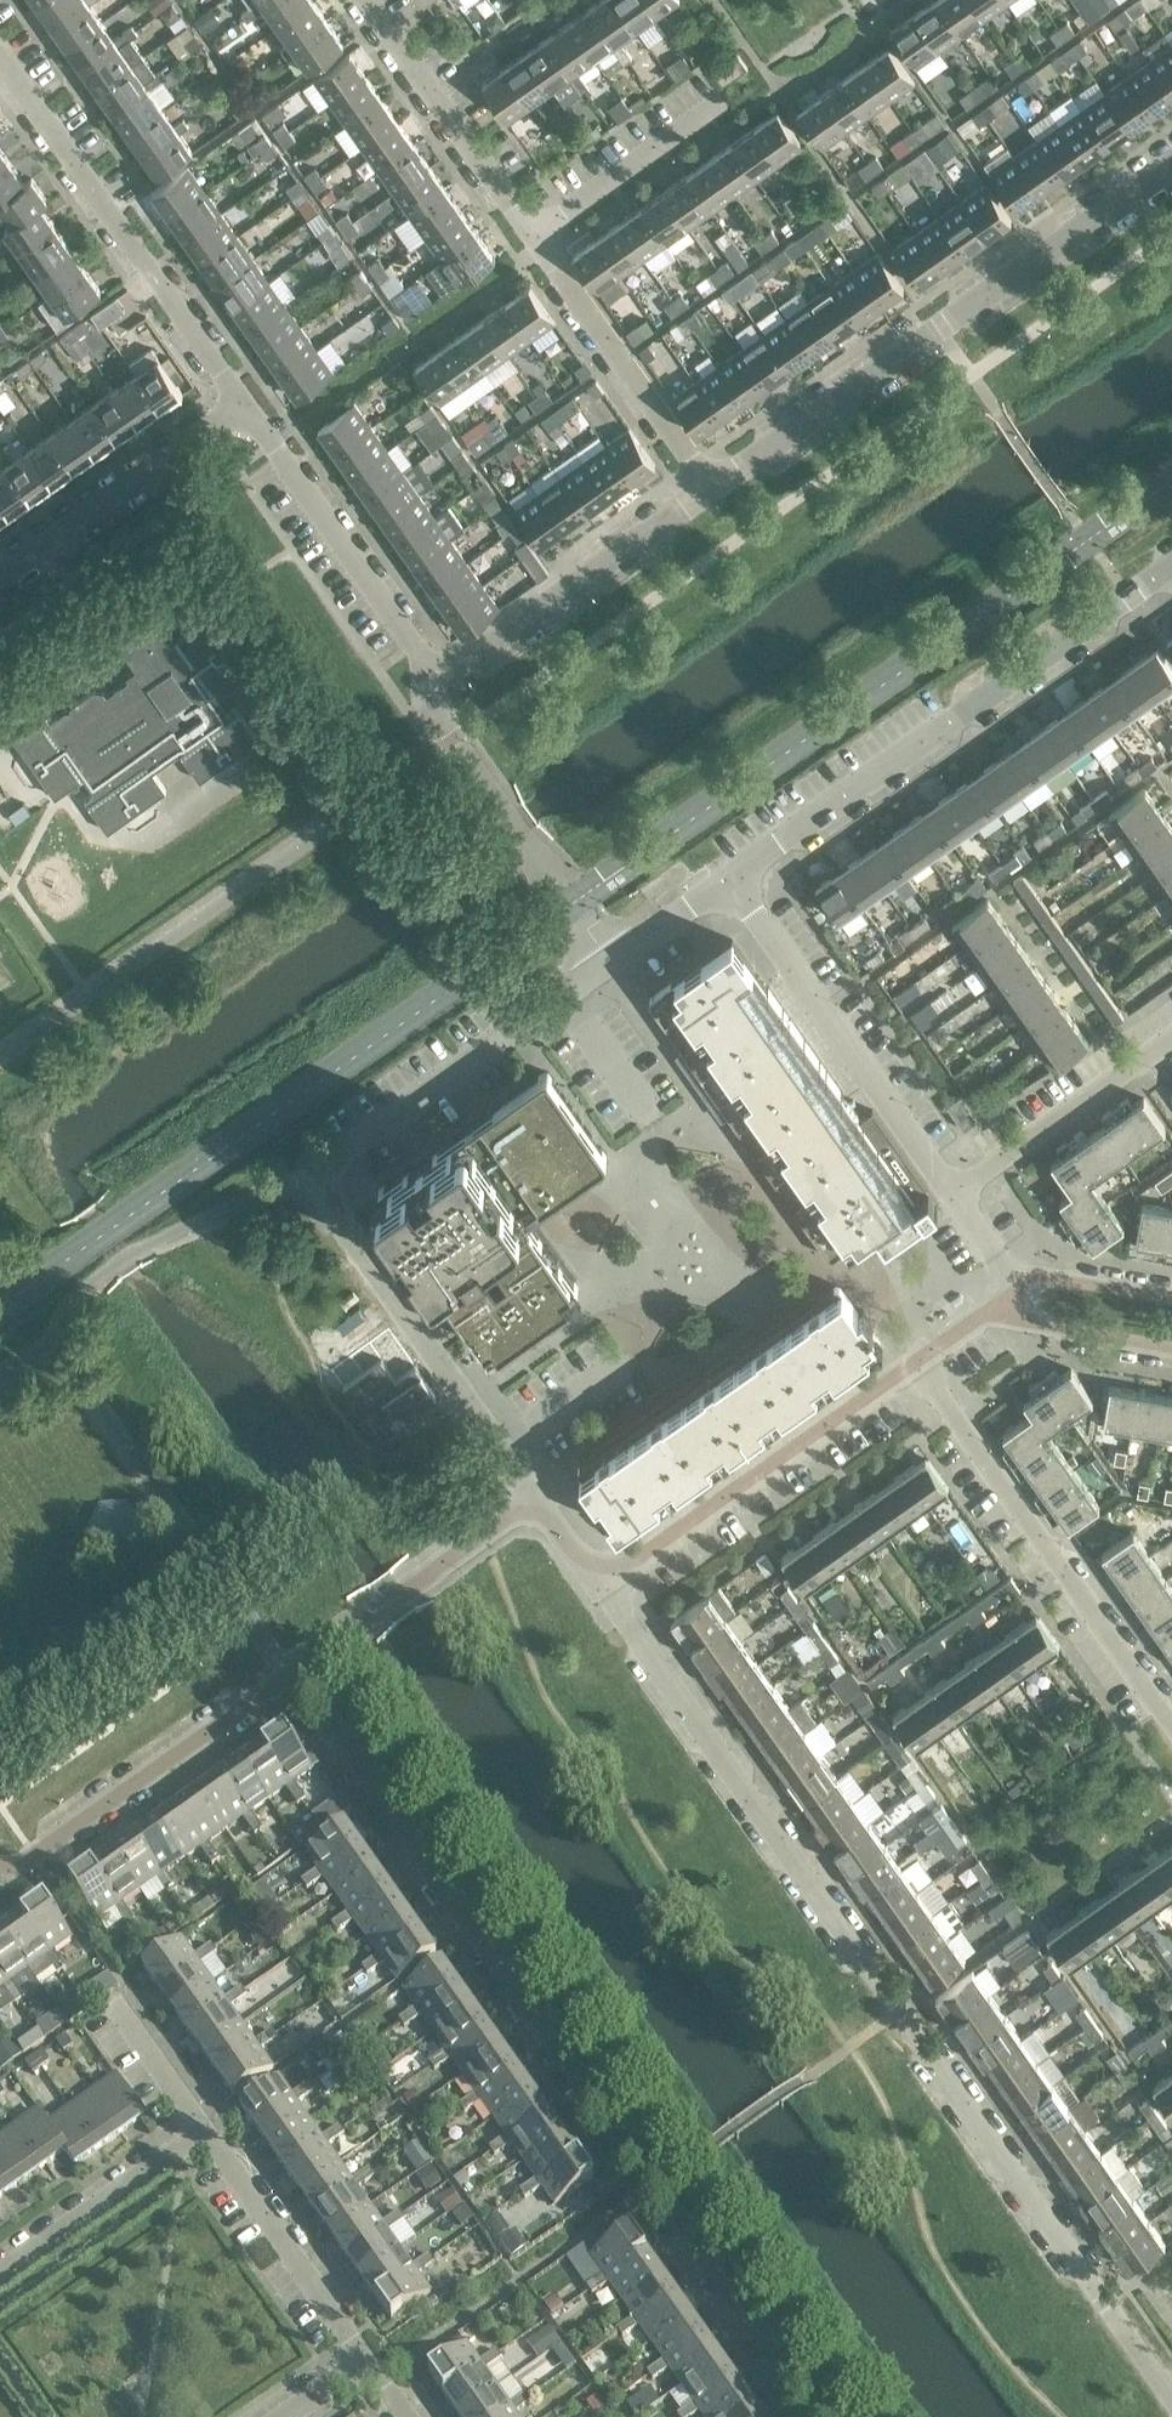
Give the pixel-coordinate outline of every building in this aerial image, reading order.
[(85,0),(42,0),(36,4),(51,25),(86,1),(85,0)] [(158,12),(170,4),(167,0),(149,0),(158,12)] [(312,0),(269,0),(263,5),(265,9),(278,26),(313,2),(312,0)] [(617,0),(601,0),(590,8),(615,43),(619,40),(636,28),(617,0)] [(636,28),(654,15),(658,13),(649,0),(617,0),(636,28)] [(658,13),(661,10),(675,0),(649,0),(658,13)] [(937,0),(936,0),(914,15),(939,51),(962,35),(937,0)] [(971,0),(937,0),(962,35),(984,19),(971,0)] [(1005,0),(971,0),(984,19),(1007,3),(1005,0)] [(1106,0),(1098,0),(1095,2),(1103,13),(1111,7),(1106,0)] [(101,22),(89,5),(86,1),(51,25),(66,47),(101,22)] [(265,9),(263,5),(260,1),(251,7),(256,15),(265,9)] [(328,23),(313,2),(278,26),(290,44),(293,48),(328,23)] [(164,19),(175,21),(180,17),(172,5),(160,14),(164,19)] [(256,15),(251,7),(241,14),(247,22),(256,15)] [(1090,7),(1082,12),(1089,22),(1097,17),(1090,7)] [(211,8),(196,19),(204,30),(219,19),(211,8)] [(615,43),(590,8),(569,23),(593,58),(611,46),(615,43)] [(1125,8),(1116,14),(1124,25),(1132,19),(1125,8)] [(668,19),(661,10),(658,13),(654,15),(660,25),(668,19)] [(489,15),(487,25),(492,31),(504,23),(496,11),(489,15)] [(1079,14),(1073,19),(1080,27),(1085,23),(1079,14)] [(1124,25),(1116,14),(1108,20),(1115,31),(1124,25)] [(939,51),(914,15),(890,32),(915,68),(939,51)] [(675,28),(668,19),(660,25),(667,34),(675,28)] [(116,44),(113,40),(101,22),(66,47),(81,68),(116,44)] [(1067,22),(1058,28),(1066,39),(1074,33),(1067,22)] [(343,45),(328,23),(293,48),(296,51),(308,70),(343,45)] [(593,58),(569,23),(547,38),(572,73),(576,70),(593,58)] [(132,27),(123,33),(128,41),(131,39),(138,35),(132,27)] [(1066,39),(1058,28),(1050,34),(1057,45),(1066,39)] [(128,41),(123,33),(113,40),(116,44),(119,48),(128,41)] [(572,73),(547,38),(526,53),(550,88),(568,76),(572,73)] [(143,57),(131,39),(128,41),(119,48),(116,44),(81,68),(96,90),(143,57)] [(625,49),(619,40),(615,43),(611,46),(617,55),(625,49)] [(1079,40),(1071,46),(1078,57),(1087,51),(1079,40)] [(296,51),(293,48),(290,44),(281,50),(286,58),(296,51)] [(1078,57),(1071,46),(1050,61),(1059,72),(1071,64),(1070,63),(1078,57)] [(1150,62),(1171,94),(1171,46),(1150,62)] [(889,47),(865,64),(890,100),(914,83),(889,47)] [(632,59),(625,49),(617,55),(624,64),(632,59)] [(550,88),(526,53),(504,68),(529,103),(533,100),(550,88)] [(314,79),(330,102),(366,77),(349,54),(314,79)] [(747,68),(737,54),(712,71),(722,86),(747,68)] [(1022,54),(1013,60),(1021,71),(1029,65),(1022,54)] [(666,67),(675,81),(691,70),(681,56),(666,67)] [(96,90),(111,111),(146,87),(144,83),(153,76),(155,74),(143,57),(96,90)] [(241,59),(229,67),(241,83),(253,75),(241,59)] [(1021,71),(1013,60),(1005,66),(1012,77),(1021,71)] [(1150,62),(1127,78),(1152,114),(1171,100),(1171,94),(1150,62)] [(890,100),(865,64),(842,80),(868,116),(890,100)] [(146,87),(111,111),(127,133),(161,108),(175,98),(166,86),(171,82),(172,84),(184,75),(177,65),(165,74),(162,70),(155,74),(153,76),(158,84),(149,91),(146,87)] [(529,103),(504,68),(482,84),(507,119),(525,106),(529,103)] [(582,80),(576,70),(572,73),(568,76),(574,85),(582,80)] [(1034,72),(1026,78),(1033,89),(1042,83),(1034,72)] [(158,84),(153,76),(144,83),(146,87),(149,91),(158,84)] [(382,100),(366,77),(330,102),(346,125),(382,100)] [(1033,89),(1026,78),(1017,84),(1025,95),(1033,89)] [(1152,114),(1127,78),(1104,94),(1130,129),(1152,114)] [(589,89),(582,80),(574,85),(581,94),(589,89)] [(868,116),(842,80),(820,96),(845,132),(868,116)] [(976,86),(968,92),(975,103),(984,97),(976,86)] [(250,99),(255,106),(265,100),(260,92),(250,99)] [(975,103),(968,92),(959,98),(967,109),(975,103)] [(1130,129),(1104,94),(1082,110),(1107,145),(1130,129)] [(845,132),(820,96),(796,113),(821,148),(845,132)] [(1072,96),(1050,112),(1059,126),(1084,161),(1107,145),(1082,110),(1072,96)] [(622,97),(607,107),(617,122),(632,111),(622,97)] [(398,122),(382,100),(346,125),(362,148),(398,122)] [(539,110),(533,100),(529,103),(525,106),(532,115),(539,110)] [(234,111),(239,118),(249,112),(243,104),(234,111)] [(278,104),(262,115),(270,126),(286,115),(278,104)] [(989,104),(980,110),(988,121),(997,115),(989,104)] [(177,130),(174,126),(161,108),(127,133),(142,154),(177,130)] [(546,119),(539,110),(532,115),(538,125),(546,119)] [(988,121),(980,110),(972,116),(979,127),(988,121)] [(778,112),(754,128),(779,164),(803,147),(778,112)] [(937,114),(912,131),(920,142),(944,125),(937,114)] [(189,127),(183,119),(174,126),(177,130),(179,133),(189,127)] [(414,145),(398,122),(362,148),(378,170),(414,145)] [(283,123),(272,131),(278,139),(289,132),(283,123)] [(1084,161),(1059,126),(1037,142),(1062,177),(1084,161)] [(779,164),(754,128),(731,144),(757,180),(779,164)] [(192,152),(179,133),(177,130),(142,154),(157,176),(192,152)] [(920,142),(912,131),(904,137),(911,148),(920,142)] [(295,140),(289,132),(278,139),(284,148),(295,140)] [(254,143),(260,152),(271,144),(265,136),(254,143)] [(1062,177),(1037,142),(1014,158),(1039,193),(1062,177)] [(277,153),(271,144),(260,152),(266,160),(277,153)] [(757,180),(731,144),(709,160),(734,196),(757,180)] [(430,168),(414,145),(378,170),(394,193),(430,168)] [(1007,148),(983,164),(1016,210),(1039,193),(1014,158),(1007,148)] [(0,149),(0,169),(10,162),(0,149)] [(932,160),(925,149),(916,155),(924,166),(932,160)] [(876,157),(867,163),(875,174),(883,168),(876,157)] [(734,196),(709,160),(686,176),(711,212),(734,196)] [(10,162),(0,169),(0,201),(25,184),(24,183),(10,162)] [(875,174),(867,163),(859,169),(866,180),(875,174)] [(188,167),(152,192),(169,216),(204,191),(188,167)] [(314,168),(304,176),(310,184),(320,177),(314,168)] [(445,190),(430,168),(394,193),(410,215),(445,190)] [(888,175),(880,181),(887,192),(896,186),(888,175)] [(711,212),(686,176),(664,192),(689,228),(711,212)] [(326,185),(320,177),(310,184),(316,193),(326,185)] [(24,183),(25,184),(0,201),(0,207),(12,224),(12,225),(40,205),(40,206),(47,201),(31,178),(24,183)] [(286,188),(292,197),(303,189),(297,181),(286,188)] [(887,192),(880,181),(871,187),(879,198),(887,192)] [(985,185),(962,201),(987,237),(1011,221),(985,185)] [(309,198),(303,189),(292,197),(298,206),(309,198)] [(319,197),(325,205),(336,197),(331,190),(319,197)] [(461,213),(445,190),(410,215),(426,238),(461,213)] [(220,214),(204,191),(169,216),(185,239),(220,214)] [(689,228),(664,192),(641,208),(666,244),(689,228)] [(817,199),(808,205),(816,215),(824,209),(817,199)] [(987,237),(962,201),(939,217),(964,253),(987,237)] [(12,225),(12,224),(5,229),(20,251),(55,227),(40,206),(40,205),(12,225)] [(816,215),(808,205),(799,211),(807,221),(816,215)] [(666,244),(641,208),(618,224),(643,259),(666,244)] [(477,236),(461,213),(426,238),(442,261),(477,236)] [(236,236),(220,214),(185,239),(201,261),(236,236)] [(346,214),(336,221),(342,230),(352,222),(346,214)] [(829,217),(821,223),(828,233),(837,227),(829,217)] [(964,253),(939,217),(917,233),(942,269),(964,253)] [(358,231),(352,222),(342,230),(348,238),(358,231)] [(828,233),(821,223),(812,229),(820,239),(828,233)] [(643,259),(618,224),(596,240),(621,275),(643,259)] [(318,234),(324,242),(334,235),(328,226),(318,234)] [(70,248),(55,227),(20,251),(35,273),(70,248)] [(771,231),(763,237),(770,247),(779,241),(771,231)] [(942,269),(917,233),(893,250),(918,286),(942,269)] [(340,243),(334,235),(324,242),(330,251),(340,243)] [(252,259),(236,236),(201,261),(216,284),(252,259)] [(494,259),(477,236),(442,261),(458,284),(494,259)] [(770,247),(763,237),(754,243),(762,253),(770,247)] [(621,275),(596,240),(572,256),(597,292),(621,275)] [(85,270),(70,248),(35,273),(50,294),(85,270)] [(784,248),(775,254),(783,265),(791,259),(784,248)] [(783,265),(775,254),(767,261),(774,271),(783,265)] [(878,254),(854,270),(879,306),(903,289),(878,254)] [(268,281),(252,259),(216,284),(232,307),(268,281)] [(378,259),(367,266),(373,275),(384,267),(378,259)] [(726,262),(718,269),(725,279),(734,273),(726,262)] [(390,276),(384,267),(373,275),(379,283),(390,276)] [(725,279),(718,269),(709,274),(717,285),(725,279)] [(101,292),(85,270),(50,294),(37,303),(56,331),(69,321),(66,316),(101,292)] [(879,306),(854,270),(831,286),(857,322),(879,306)] [(350,279),(356,287),(366,280),(360,271),(350,279)] [(372,288),(366,280),(356,287),(362,296),(372,288)] [(739,280),(730,286),(738,297),(746,291),(739,280)] [(284,304),(268,281),(232,307),(248,329),(284,304)] [(738,297),(730,286),(722,292),(729,303),(738,297)] [(857,322),(831,286),(809,302),(834,338),(857,322)] [(529,287),(505,303),(530,339),(554,323),(529,287)] [(681,294),(672,300),(680,311),(688,305),(681,294)] [(125,311),(116,298),(94,313),(102,326),(125,311)] [(680,311),(672,300),(664,306),(671,317),(680,311)] [(834,338),(809,302),(786,318),(811,354),(834,338)] [(530,339),(505,303),(483,319),(508,355),(530,339)] [(300,327),(284,304),(248,329),(264,352),(300,327)] [(411,305),(400,312),(406,321),(417,314),(411,305)] [(693,312),(685,318),(692,329),(701,323),(693,312)] [(382,325),(388,334),(399,326),(393,317),(382,325)] [(692,329),(685,318),(676,324),(684,335),(692,329)] [(811,354),(786,318),(764,334),(789,370),(811,354)] [(508,355),(483,319),(460,335),(485,371),(508,355)] [(90,328),(85,320),(72,329),(78,336),(90,328)] [(316,349),(300,327),(264,352),(280,374),(316,349)] [(634,344),(642,337),(635,327),(626,333),(634,344)] [(3,328),(0,330),(0,342),(9,336),(3,328)] [(78,336),(72,329),(60,337),(65,345),(78,336)] [(789,370),(764,334),(741,350),(766,386),(789,370)] [(485,371),(460,335),(437,351),(463,387),(485,371)] [(646,362),(655,355),(647,345),(639,351),(646,362)] [(151,349),(129,364),(160,408),(182,392),(151,349)] [(333,373),(316,349),(280,374),(297,398),(333,373)] [(47,358),(42,350),(29,359),(35,367),(47,358)] [(766,386),(741,350),(718,366),(744,402),(766,386)] [(437,351),(414,368),(439,404),(448,416),(472,400),(463,387),(437,351)] [(35,367),(29,359),(17,368),(22,376),(35,367)] [(395,379),(406,371),(399,363),(389,370),(395,379)] [(582,380),(590,374),(583,363),(574,370),(582,380)] [(160,408),(129,364),(108,379),(115,389),(139,423),(160,408)] [(744,402),(718,366),(696,382),(721,418),(744,402)] [(594,398),(603,392),(595,381),(587,387),(594,398)] [(721,418),(696,382),(672,398),(697,434),(721,418)] [(139,423),(115,389),(93,404),(117,438),(139,423)] [(545,390),(537,396),(544,407),(553,401),(545,390)] [(544,407),(537,396),(528,402),(536,413),(544,407)] [(572,398),(549,414),(557,425),(579,409),(572,398)] [(318,428),(335,452),(370,427),(354,403),(318,428)] [(117,438),(93,404),(72,419),(96,453),(117,438)] [(524,405),(514,412),(522,422),(532,415),(524,405)] [(419,413),(425,422),(436,414),(430,406),(419,413)] [(425,422),(415,429),(431,451),(452,437),(436,414),(425,422)] [(557,425),(549,414),(541,420),(548,431),(557,425)] [(96,453),(72,419),(51,434),(74,468),(96,453)] [(500,422),(491,428),(499,439),(507,433),(500,422)] [(386,449),(370,427),(335,452),(351,475),(386,449)] [(499,439),(491,428),(483,434),(490,445),(499,439)] [(629,429),(605,446),(631,481),(654,465),(629,429)] [(74,468),(51,434),(29,450),(53,483),(74,468)] [(598,435),(575,451),(583,462),(608,497),(631,481),(605,446),(598,435)] [(512,440),(504,446),(512,456),(520,450),(512,440)] [(512,456),(504,446),(495,452),(503,462),(512,456)] [(402,472),(386,449),(351,475),(367,497),(402,472)] [(53,483),(29,450),(8,465),(31,498),(53,483)] [(451,459),(457,467),(468,460),(462,451),(451,459)] [(474,468),(468,460),(457,467),(463,476),(474,468)] [(402,472),(367,497),(382,520),(418,495),(433,484),(417,462),(402,472)] [(608,497),(583,462),(560,477),(585,513),(608,497)] [(8,465),(0,470),(0,499),(10,514),(31,498),(8,465)] [(552,467),(530,482),(563,529),(585,513),(560,477),(552,467)] [(530,482),(506,499),(539,546),(563,529),(530,482)] [(434,517),(418,495),(382,520),(398,542),(434,517)] [(483,504),(489,512),(500,505),(494,496),(483,504)] [(10,514),(0,499),(0,521),(10,514)] [(506,513),(500,505),(489,512),(495,521),(506,513)] [(434,517),(398,542),(414,565),(450,540),(464,530),(448,508),(434,517)] [(466,563),(450,540),(414,565),(430,588),(466,563)] [(514,548),(521,558),(531,550),(525,541),(514,548)] [(548,574),(531,550),(521,558),(537,581),(548,574)] [(482,585),(466,563),(430,588),(446,610),(482,585)] [(499,609),(482,585),(446,610),(463,634),(499,609)] [(120,647),(128,658),(138,673),(107,695),(103,691),(95,690),(70,707),(70,710),(67,710),(50,721),(47,716),(14,739),(18,744),(17,750),(26,763),(32,764),(38,773),(37,779),(46,791),(52,792),(55,797),(60,794),(84,777),(94,792),(85,799),(108,832),(113,828),(119,829),(131,820),(132,814),(141,808),(147,809),(160,800),(161,794),(166,791),(153,772),(180,753),(200,781),(205,777),(211,778),(224,769),(225,763),(234,757),(240,758),(252,749),(253,743),(259,740),(236,707),(226,714),(216,699),(220,696),(244,679),(240,674),(241,668),(233,655),(227,654),(220,645),(221,639),(212,626),(207,626),(203,620),(174,640),(169,632),(173,629),(161,611),(141,625),(144,630),(120,647)] [(1133,665),(1157,699),(1171,689),(1171,670),(1158,650),(1148,657),(1147,655),(1133,665)] [(1157,699),(1133,665),(1119,674),(1121,676),(1112,682),(1135,715),(1157,699)] [(1135,715),(1112,682),(1103,689),(1102,687),(1088,696),(1112,731),(1135,715)] [(1112,731),(1088,696),(1074,706),(1076,708),(1067,714),(1090,747),(1112,731)] [(1090,747),(1067,714),(1058,721),(1056,719),(1043,728),(1067,763),(1090,747)] [(1067,763),(1043,728),(1029,738),(1030,740),(1021,746),(1044,779),(1067,763)] [(1044,779),(1021,746),(1013,752),(1011,750),(997,760),(1022,795),(1044,779)] [(1152,758),(1138,768),(1143,775),(1157,766),(1152,758)] [(1022,795),(997,760),(984,770),(985,772),(976,778),(999,811),(1022,795)] [(1143,775),(1138,768),(1125,777),(1130,784),(1143,775)] [(999,811),(976,778),(967,785),(965,783),(952,792),(976,827),(999,811)] [(1110,813),(1125,834),(1157,811),(1153,805),(1155,804),(1144,789),(1110,813)] [(1106,790),(1093,800),(1098,807),(1111,797),(1106,790)] [(976,827),(952,792),(938,802),(939,804),(930,810),(953,843),(976,827)] [(1098,807),(1093,800),(1079,809),(1085,816),(1098,807)] [(16,825),(30,815),(23,806),(9,816),(16,825)] [(953,843),(930,810),(922,817),(920,815),(906,824),(931,859),(953,843)] [(1157,811),(1125,834),(1139,854),(1171,831),(1171,829),(1163,816),(1161,818),(1157,811)] [(1061,822),(1048,831),(1053,839),(1066,829),(1061,822)] [(931,859),(906,824),(893,834),(894,836),(885,842),(908,875),(931,859)] [(1053,839),(1048,831),(1034,841),(1039,848),(1053,839)] [(1139,854),(1153,874),(1171,861),(1171,831),(1139,854)] [(916,887),(908,875),(885,842),(876,849),(875,847),(861,856),(886,891),(896,883),(904,895),(916,887)] [(1015,854),(1002,864),(1007,871),(1020,862),(1015,854)] [(886,891),(861,856),(847,866),(849,868),(840,874),(863,907),(886,891)] [(1153,874),(1168,894),(1171,891),(1171,861),(1153,874)] [(1007,871),(1002,864),(988,873),(994,881),(1007,871)] [(863,907),(840,874),(831,880),(830,878),(815,889),(839,923),(863,907)] [(1030,885),(1022,874),(1013,880),(1021,892),(1030,885)] [(970,886),(957,896),(962,903),(985,887),(978,878),(969,884),(970,886)] [(1037,895),(1030,885),(1021,892),(1028,902),(1037,895)] [(1044,906),(1037,895),(1028,902),(1035,912),(1044,906)] [(962,903),(957,896),(943,905),(948,912),(962,903)] [(953,923),(968,945),(999,922),(995,916),(997,915),(987,900),(953,923)] [(1052,916),(1044,906),(1035,912),(1043,922),(1052,916)] [(1059,926),(1052,916),(1043,922),(1050,932),(1059,926)] [(925,918),(911,927),(917,935),(930,925),(925,918)] [(1004,929),(999,922),(968,945),(982,965),(1016,941),(1006,927),(1004,929)] [(1066,936),(1059,926),(1050,932),(1057,942),(1066,936)] [(917,935),(911,927),(898,937),(903,944),(917,935)] [(1073,946),(1066,936),(1057,942),(1064,952),(1073,946)] [(649,1002),(650,1003),(828,1256),(829,1257),(830,1258),(831,1258),(833,1258),(834,1257),(877,1227),(885,1240),(938,1203),(872,1109),(859,1119),(732,939),(651,997),(650,997),(649,998),(649,999),(649,1000),(649,1001),(649,1002)] [(1026,955),(1016,941),(982,965),(996,985),(1028,963),(1024,957),(1026,955)] [(1080,956),(1073,946),(1064,952),(1071,962),(1080,956)] [(879,950),(865,960),(870,967),(884,958),(879,950)] [(1087,966),(1080,956),(1071,962),(1078,973),(1087,966)] [(1032,969),(1028,963),(996,985),(1010,1005),(1044,982),(1034,968),(1032,969)] [(1094,976),(1087,966),(1078,973),(1085,983),(1094,976)] [(1102,986),(1094,976),(1085,983),(1093,993),(1102,986)] [(898,993),(905,1002),(921,991),(914,982),(898,993)] [(1054,996),(1044,982),(1010,1005),(1025,1026),(1056,1003),(1052,997),(1054,996)] [(1109,997),(1102,986),(1093,993),(1100,1003),(1109,997)] [(1116,1007),(1109,997),(1100,1003),(1107,1014),(1116,1007)] [(1061,1010),(1056,1003),(1025,1026),(1039,1046),(1073,1022),(1063,1008),(1061,1010)] [(1124,1018),(1116,1007),(1107,1014),(1115,1024),(1124,1018)] [(919,1009),(911,1014),(922,1030),(930,1024),(919,1009)] [(1086,1041),(1073,1022),(1039,1046),(1054,1067),(1081,1047),(1080,1045),(1086,1041)] [(462,1130),(388,1182),(380,1187),(379,1188),(379,1189),(378,1190),(378,1191),(378,1192),(379,1193),(379,1194),(384,1201),(385,1200),(432,1267),(484,1341),(483,1341),(488,1348),(490,1350),(491,1350),(493,1350),(495,1349),(502,1344),(569,1297),(576,1292),(577,1292),(577,1291),(578,1290),(578,1289),(578,1288),(578,1287),(578,1286),(577,1285),(572,1278),(572,1279),(526,1215),(597,1165),(597,1166),(604,1161),(606,1159),(606,1157),(606,1156),(606,1155),(606,1154),(601,1147),(600,1147),(554,1081),(549,1074),(549,1073),(548,1072),(547,1072),(545,1072),(543,1072),(542,1073),(535,1078),(536,1078),(462,1130)] [(978,1120),(960,1095),(946,1105),(964,1130),(978,1120)] [(1121,1107),(1116,1110),(1141,1146),(1165,1129),(1143,1098),(1133,1106),(1128,1098),(1119,1104),(1121,1107)] [(1141,1146),(1116,1110),(1112,1113),(1110,1111),(1102,1116),(1107,1124),(1097,1131),(1119,1162),(1141,1146)] [(1075,1139),(1071,1142),(1096,1178),(1119,1162),(1097,1131),(1087,1138),(1082,1131),(1074,1136),(1075,1139)] [(1096,1178),(1071,1142),(1066,1145),(1065,1143),(1057,1148),(1062,1156),(1051,1164),(1071,1193),(1072,1194),(1091,1180),(1091,1181),(1096,1178)] [(1168,1173),(1155,1182),(1162,1192),(1171,1185),(1171,1178),(1168,1173)] [(1072,1194),(1071,1193),(1059,1201),(1067,1213),(1060,1218),(1065,1226),(1068,1224),(1071,1229),(1107,1203),(1091,1181),(1091,1180),(1072,1194)] [(1124,1227),(1107,1203),(1071,1229),(1074,1233),(1072,1235),(1077,1243),(1085,1237),(1093,1249),(1124,1227)] [(1147,1248),(1163,1251),(1170,1209),(1142,1205),(1136,1242),(1147,1244),(1147,1248)] [(1170,1209),(1163,1251),(1171,1253),(1171,1210),(1170,1209)] [(611,1511),(607,1514),(617,1529),(880,1344),(869,1328),(873,1325),(863,1310),(858,1313),(840,1288),(839,1287),(838,1287),(837,1286),(835,1286),(834,1287),(579,1467),(578,1468),(577,1470),(577,1471),(577,1472),(578,1473),(596,1499),(600,1495),(611,1511)] [(390,1330),(332,1371),(364,1416),(382,1403),(397,1423),(436,1395),(390,1330)] [(1048,1378),(1044,1381),(1069,1417),(1093,1400),(1071,1369),(1060,1377),(1054,1370),(1046,1375),(1048,1378)] [(1069,1417),(1044,1381),(1039,1384),(1037,1381),(1029,1387),(1035,1395),(1023,1403),(1032,1414),(1033,1414),(1046,1433),(1047,1432),(1069,1417)] [(1103,1424),(1132,1429),(1138,1392),(1110,1387),(1103,1424)] [(1166,1396),(1138,1392),(1132,1429),(1159,1434),(1166,1396)] [(1166,1396),(1159,1434),(1171,1436),(1171,1397),(1166,1396)] [(1033,1414),(1032,1414),(1003,1435),(1011,1446),(1003,1452),(1009,1460),(1011,1458),(1014,1462),(1050,1437),(1047,1432),(1046,1433),(1033,1414)] [(1066,1460),(1050,1437),(1014,1462),(1017,1467),(1015,1468),(1021,1476),(1028,1471),(1035,1481),(1066,1460)] [(1115,1462),(1126,1464),(1128,1451),(1118,1449),(1115,1462)] [(1073,1455),(1067,1459),(1071,1466),(1078,1461),(1073,1455)] [(948,1489),(928,1460),(916,1469),(913,1465),(904,1472),(926,1504),(948,1489)] [(1082,1482),(1066,1460),(1035,1481),(1043,1492),(1035,1497),(1041,1505),(1043,1503),(1046,1508),(1082,1482)] [(926,1504),(904,1472),(895,1478),(897,1482),(886,1489),(906,1518),(926,1504)] [(1099,1506),(1082,1482),(1046,1508),(1049,1512),(1047,1514),(1053,1522),(1060,1516),(1068,1528),(1099,1506)] [(1138,1496),(1148,1497),(1150,1485),(1140,1483),(1138,1496)] [(906,1518),(886,1489),(875,1497),(873,1494),(863,1500),(886,1532),(906,1518)] [(886,1532),(863,1500),(854,1507),(857,1510),(846,1518),(866,1546),(886,1532)] [(141,1526),(126,1504),(100,1507),(89,1531),(104,1552),(130,1550),(141,1526)] [(866,1546),(846,1518),(835,1526),(832,1522),(823,1529),(846,1561),(866,1546)] [(846,1561),(823,1529),(814,1535),(816,1539),(805,1546),(825,1575),(846,1561)] [(1102,1555),(1118,1578),(1149,1557),(1133,1533),(1102,1555)] [(825,1575),(805,1546),(794,1554),(792,1551),(781,1558),(804,1590),(825,1575)] [(774,1568),(765,1554),(757,1560),(766,1574),(774,1568)] [(1165,1579),(1149,1557),(1118,1578),(1134,1601),(1165,1579)] [(975,1574),(984,1587),(998,1577),(993,1570),(984,1568),(975,1574)] [(1020,1592),(1011,1578),(990,1593),(995,1600),(1009,1590),(1013,1597),(1020,1592)] [(1165,1579),(1134,1601),(1150,1624),(1171,1608),(1171,1589),(1165,1579)] [(719,1586),(674,1618),(681,1628),(678,1631),(688,1645),(692,1643),(691,1642),(725,1617),(736,1610),(719,1586)] [(798,1601),(788,1587),(780,1593),(789,1607),(798,1601)] [(995,1600),(990,1593),(969,1607),(979,1621),(986,1616),(981,1609),(995,1600)] [(807,1614),(798,1601),(789,1607),(799,1620),(807,1614)] [(979,1621),(969,1607),(949,1622),(954,1629),(967,1619),(972,1626),(979,1621)] [(1150,1624),(1166,1646),(1171,1642),(1171,1608),(1150,1624)] [(741,1640),(725,1617),(691,1642),(692,1643),(706,1663),(707,1664),(741,1640)] [(1024,1623),(1015,1629),(1037,1661),(1059,1646),(1039,1618),(1026,1626),(1024,1623)] [(954,1629),(949,1622),(929,1636),(938,1649),(945,1644),(941,1638),(954,1629)] [(1037,1661),(1015,1629),(1006,1636),(1008,1639),(997,1647),(1017,1675),(1037,1661)] [(829,1646),(820,1632),(812,1638),(821,1652),(829,1646)] [(938,1649),(929,1636),(908,1650),(913,1657),(927,1648),(931,1655),(938,1649)] [(757,1663),(741,1640),(707,1664),(706,1663),(703,1666),(713,1681),(717,1678),(723,1687),(757,1663)] [(839,1659),(829,1646),(821,1652),(830,1665),(839,1659)] [(1017,1675),(997,1647),(986,1655),(983,1651),(974,1658),(997,1690),(1017,1675)] [(913,1657),(908,1650),(888,1664),(898,1678),(905,1673),(900,1666),(913,1657)] [(997,1690),(974,1658),(965,1664),(968,1668),(957,1675),(977,1704),(997,1690)] [(773,1685),(757,1663),(723,1687),(739,1710),(773,1685)] [(898,1678),(888,1664),(867,1679),(872,1687),(886,1676),(891,1683),(898,1678)] [(977,1704),(957,1675),(946,1683),(943,1680),(934,1686),(956,1718),(977,1704)] [(835,1703),(824,1710),(828,1715),(853,1697),(861,1691),(852,1678),(836,1689),(837,1689),(830,1695),(835,1703)] [(789,1708),(773,1685),(739,1710),(755,1732),(789,1708)] [(956,1718),(934,1686),(925,1693),(927,1696),(916,1704),(936,1732),(956,1718)] [(871,1705),(861,1691),(853,1697),(863,1710),(871,1705)] [(801,1700),(789,1708),(755,1732),(771,1755),(817,1722),(801,1700)] [(936,1732),(916,1704),(905,1712),(903,1708),(892,1715),(915,1747),(936,1732)] [(1096,1709),(1088,1715),(1098,1729),(1106,1723),(1096,1709)] [(817,1722),(771,1755),(787,1777),(821,1753),(836,1743),(820,1720),(817,1722)] [(893,1737),(884,1723),(875,1729),(885,1742),(893,1737)] [(1081,1723),(1065,1734),(1075,1747),(1090,1736),(1081,1723)] [(284,1730),(262,1745),(302,1802),(306,1799),(294,1782),(312,1769),(284,1730)] [(903,1750),(893,1737),(885,1742),(894,1756),(903,1750)] [(302,1802),(262,1745),(241,1760),(268,1800),(286,1788),(298,1804),(302,1802)] [(837,1776),(821,1753),(787,1777),(803,1800),(837,1776)] [(268,1800),(241,1760),(219,1776),(259,1832),(263,1829),(251,1812),(268,1800)] [(1024,1769),(1031,1780),(1045,1770),(1037,1760),(1024,1769)] [(925,1782),(916,1769),(908,1775),(917,1788),(925,1782)] [(259,1832),(219,1776),(198,1791),(225,1830),(243,1818),(255,1835),(259,1832)] [(853,1799),(837,1776),(803,1800),(819,1823),(853,1799)] [(915,1787),(907,1777),(900,1782),(907,1793),(915,1787)] [(935,1796),(925,1782),(917,1788),(927,1802),(935,1796)] [(1008,1790),(1012,1797),(1021,1791),(1016,1784),(1008,1790)] [(225,1830),(198,1791),(176,1806),(216,1862),(220,1859),(208,1842),(225,1830)] [(853,1799),(819,1823),(825,1832),(822,1835),(832,1849),(835,1847),(835,1846),(869,1822),(879,1815),(863,1792),(853,1799)] [(216,1862),(176,1806),(155,1821),(183,1860),(200,1848),(212,1865),(216,1862)] [(957,1827),(948,1814),(939,1820),(949,1833),(957,1827)] [(183,1860),(155,1821),(134,1836),(173,1892),(177,1889),(165,1872),(183,1860)] [(885,1844),(869,1822),(835,1846),(835,1847),(850,1867),(851,1868),(885,1844)] [(300,1881),(303,1885),(359,1845),(344,1823),(305,1851),(317,1869),(300,1881)] [(301,1827),(292,1833),(301,1845),(309,1839),(301,1827)] [(967,1841),(957,1827),(949,1833),(958,1846),(967,1841)] [(173,1892),(134,1836),(112,1851),(140,1890),(157,1878),(169,1895),(173,1892)] [(901,1867),(885,1844),(851,1868),(850,1867),(846,1870),(857,1885),(860,1882),(867,1891),(901,1867)] [(375,1867),(359,1845),(303,1885),(306,1889),(323,1877),(335,1894),(375,1867)] [(1169,1848),(1160,1855),(1162,1858),(1151,1866),(1171,1894),(1171,1852),(1169,1848)] [(140,1890),(112,1851),(91,1866),(130,1922),(134,1920),(122,1903),(140,1890)] [(901,1867),(867,1891),(883,1914),(917,1890),(933,1878),(917,1856),(901,1867)] [(989,1873),(980,1859),(971,1865),(981,1879),(989,1873)] [(254,1869),(257,1875),(264,1870),(261,1865),(254,1869)] [(130,1922),(91,1866),(69,1882),(96,1921),(114,1908),(126,1925),(130,1922)] [(1171,1894),(1151,1866),(1140,1874),(1138,1870),(1128,1877),(1151,1909),(1171,1894)] [(390,1888),(375,1867),(335,1894),(348,1912),(331,1924),(333,1928),(390,1888)] [(999,1886),(989,1873),(981,1879),(990,1892),(999,1886)] [(1151,1909),(1128,1877),(1119,1883),(1122,1887),(1111,1894),(1131,1923),(1151,1909)] [(405,1910),(390,1888),(333,1928),(336,1932),(353,1920),(366,1937),(405,1910)] [(933,1912),(917,1890),(883,1914),(898,1936),(933,1912)] [(1131,1923),(1111,1894),(1100,1902),(1097,1899),(1088,1905),(1111,1937),(1131,1923)] [(44,1899),(22,1915),(61,1971),(65,1968),(53,1951),(71,1938),(44,1899)] [(933,1912),(898,1936),(914,1959),(949,1935),(965,1924),(949,1901),(933,1912)] [(1004,1911),(1014,1925),(1022,1919),(1012,1905),(1004,1911)] [(1111,1937),(1088,1905),(1079,1912),(1081,1915),(1070,1923),(1090,1951),(1111,1937)] [(420,1931),(405,1910),(366,1937),(378,1955),(361,1967),(364,1971),(420,1931)] [(22,1915),(0,1930),(40,1986),(61,1971),(22,1915)] [(1090,1951),(1070,1923),(1059,1931),(1057,1927),(1047,1934),(1069,1966),(1090,1951)] [(251,1937),(258,1948),(277,1935),(270,1924),(251,1937)] [(154,1934),(160,1942),(169,1936),(163,1928),(154,1934)] [(0,1930),(0,1975),(18,2001),(40,1986),(0,1930)] [(1027,1930),(1003,1947),(1016,1966),(1040,1949),(1027,1930)] [(435,1953),(420,1931),(364,1971),(367,1975),(383,1963),(396,1981),(435,1953)] [(966,1959),(949,1935),(914,1959),(931,1983),(966,1959)] [(142,1966),(157,1988),(213,1948),(211,1944),(194,1956),(181,1938),(142,1966)] [(136,1942),(120,1953),(128,1965),(145,1954),(136,1942)] [(213,1948),(157,1988),(172,2009),(212,1982),(226,1971),(214,1954),(216,1952),(213,1948)] [(457,1984),(441,1962),(402,1989),(415,2007),(398,2019),(401,2023),(457,1984)] [(1061,1976),(1052,1962),(1044,1968),(1053,1982),(1061,1976)] [(989,1992),(973,1968),(938,1993),(945,2003),(942,2005),(952,2020),(956,2017),(955,2016),(989,1992)] [(18,2001),(0,1975),(0,2014),(18,2001)] [(1071,1989),(1061,1976),(1053,1982),(1063,1995),(1071,1989)] [(224,1999),(212,1982),(172,2009),(187,2031),(244,1991),(241,1987),(224,1999)] [(472,2005),(457,1984),(401,2023),(404,2027),(420,2015),(433,2033),(472,2005)] [(246,1995),(244,1991),(187,2031),(203,2052),(242,2025),(230,2007),(246,1995)] [(1005,2015),(989,1992),(955,2016),(956,2017),(970,2038),(971,2039),(1005,2015)] [(60,2013),(67,2023),(81,2013),(74,2003),(60,2013)] [(487,2027),(472,2005),(433,2033),(445,2050),(428,2062),(431,2066),(487,2027)] [(1094,2021),(1084,2008),(1076,2013),(1085,2027),(1094,2021)] [(1021,2038),(1005,2015),(971,2039),(970,2038),(966,2040),(977,2055),(980,2053),(987,2062),(1021,2038)] [(1169,2020),(1149,2035),(1159,2048),(1166,2043),(1161,2037),(1171,2029),(1171,2024),(1169,2020)] [(1103,2035),(1094,2021),(1085,2027),(1095,2040),(1103,2035)] [(254,2042),(242,2025),(203,2052),(218,2074),(274,2034),(271,2030),(254,2042)] [(502,2048),(487,2027),(431,2066),(434,2070),(451,2058),(463,2076),(502,2048)] [(1033,2029),(1021,2038),(987,2062),(1003,2084),(1037,2060),(1049,2052),(1033,2029)] [(16,2042),(24,2054),(34,2046),(26,2034),(16,2042)] [(277,2038),(274,2034),(218,2074),(233,2096),(272,2068),(260,2050),(277,2038)] [(340,2035),(328,2044),(340,2060),(352,2052),(340,2035)] [(1159,2048),(1149,2035),(1128,2050),(1133,2057),(1147,2047),(1152,2054),(1159,2048)] [(72,2046),(64,2036),(56,2042),(63,2052),(72,2046)] [(0,2053),(0,2066),(2,2069),(24,2054),(15,2043),(0,2053)] [(517,2069),(502,2048),(463,2076),(475,2093),(458,2105),(461,2109),(517,2069)] [(390,2062),(381,2049),(368,2058),(377,2071),(390,2062)] [(49,2062),(42,2051),(33,2057),(41,2068),(49,2062)] [(1125,2066),(1116,2053),(1108,2059),(1117,2072),(1125,2066)] [(41,2068),(33,2057),(25,2063),(32,2074),(41,2068)] [(1053,2083),(1037,2060),(1003,2084),(1019,2107),(1053,2083)] [(1135,2080),(1125,2066),(1117,2072),(1127,2086),(1135,2080)] [(532,2091),(517,2069),(461,2109),(464,2113),(481,2101),(493,2118),(532,2091)] [(291,2094),(278,2076),(239,2104),(255,2126),(311,2087),(308,2083),(291,2094)] [(116,2077),(93,2093),(121,2133),(144,2116),(116,2077)] [(1165,2081),(1163,2078),(1153,2085),(1171,2113),(1171,2077),(1165,2081)] [(1069,2106),(1053,2083),(1019,2107),(1035,2130),(1069,2106)] [(314,2091),(311,2087),(255,2126),(270,2148),(309,2120),(297,2103),(314,2091)] [(413,2091),(398,2101),(408,2112),(421,2103),(413,2091)] [(547,2112),(532,2091),(493,2118),(505,2136),(488,2148),(491,2152),(547,2112)] [(121,2133),(93,2093),(70,2109),(98,2149),(121,2133)] [(1157,2112),(1148,2098),(1140,2104),(1149,2118),(1157,2112)] [(1085,2129),(1069,2106),(1035,2130),(1051,2153),(1085,2129)] [(70,2109),(48,2124),(47,2125),(66,2151),(65,2152),(74,2165),(98,2149),(70,2109)] [(39,2111),(15,2127),(43,2167),(65,2152),(66,2151),(47,2125),(48,2124),(39,2111)] [(562,2134),(547,2112),(491,2152),(494,2156),(511,2144),(523,2161),(562,2134)] [(1167,2125),(1157,2112),(1149,2118),(1158,2131),(1167,2125)] [(321,2137),(309,2120),(270,2148),(285,2169),(341,2129),(338,2125),(321,2137)] [(15,2127),(0,2138),(0,2154),(20,2183),(43,2167),(15,2127)] [(344,2134),(341,2129),(285,2169),(300,2190),(339,2163),(327,2145),(344,2134)] [(1101,2151),(1085,2129),(1051,2153),(1067,2175),(1101,2151)] [(578,2156),(562,2134),(523,2161),(535,2179),(519,2191),(521,2195),(578,2156)] [(419,2143),(404,2153),(417,2171),(432,2161),(419,2143)] [(1117,2174),(1101,2151),(1067,2175),(1083,2198),(1117,2174)] [(0,2154),(0,2197),(20,2183),(0,2154)] [(593,2177),(578,2156),(521,2195),(524,2199),(541,2187),(554,2205),(593,2177)] [(351,2180),(339,2163),(300,2190),(315,2212),(371,2172),(368,2168),(351,2180)] [(1117,2174),(1083,2198),(1089,2207),(1085,2209),(1096,2224),(1099,2222),(1099,2221),(1133,2196),(1145,2188),(1129,2166),(1117,2174)] [(430,2167),(418,2176),(428,2191),(440,2182),(430,2167)] [(374,2176),(371,2172),(315,2212),(330,2233),(369,2206),(357,2188),(374,2176)] [(447,2194),(438,2201),(446,2213),(456,2206),(447,2194)] [(1149,2219),(1133,2196),(1099,2221),(1099,2222),(1114,2242),(1115,2243),(1149,2219)] [(463,2205),(451,2213),(460,2226),(472,2218),(463,2205)] [(382,2223),(369,2206),(330,2233),(345,2255),(401,2215),(398,2211),(382,2223)] [(404,2219),(401,2215),(345,2255),(360,2276),(399,2249),(387,2231),(404,2219)] [(499,2217),(488,2224),(498,2238),(508,2231),(499,2217)] [(1166,2243),(1149,2219),(1115,2243),(1114,2242),(1110,2245),(1121,2259),(1124,2257),(1131,2267),(1166,2243)] [(586,2286),(589,2290),(645,2251),(629,2228),(590,2256),(603,2274),(586,2286)] [(412,2266),(399,2249),(360,2276),(376,2298),(432,2258),(429,2254),(412,2266)] [(660,2272),(645,2251),(589,2290),(591,2294),(608,2282),(621,2300),(660,2272)] [(434,2262),(432,2258),(376,2298),(391,2320),(430,2292),(417,2274),(434,2262)] [(675,2293),(660,2272),(621,2300),(633,2317),(616,2329),(619,2333),(675,2293)] [(553,2293),(541,2302),(551,2316),(563,2307),(553,2293)] [(690,2315),(675,2293),(619,2333),(622,2337),(639,2325),(651,2343),(690,2315)] [(426,2303),(430,2307),(437,2302),(434,2297),(426,2303)] [(705,2336),(690,2315),(651,2343),(663,2360),(646,2372),(649,2376),(705,2336)] [(548,2326),(531,2338),(543,2355),(560,2343),(548,2326)] [(459,2333),(442,2345),(449,2355),(466,2343),(459,2333)] [(720,2358),(705,2336),(649,2376),(652,2380),(669,2368),(681,2385),(720,2358)] [(427,2371),(443,2393),(499,2353),(496,2349),(479,2361),(466,2343),(449,2355),(427,2371)] [(560,2343),(551,2350),(558,2360),(567,2353),(560,2343)] [(502,2358),(499,2353),(443,2393),(458,2415),(497,2387),(485,2370),(502,2358)] [(720,2358),(681,2385),(693,2403),(676,2415),(678,2416),(682,2416),(735,2379),(720,2358)] [(735,2379),(682,2416),(690,2416),(699,2411),(703,2416),(727,2416),(750,2401),(735,2379)] [(615,2385),(604,2393),(611,2402),(622,2395),(615,2385)] [(497,2387),(458,2415),(459,2416),(500,2416),(529,2396),(526,2392),(509,2404),(497,2387)] [(529,2396),(500,2416),(518,2416),(515,2412),(532,2400),(529,2396)] [(750,2401),(727,2416),(762,2416),(750,2401)]
